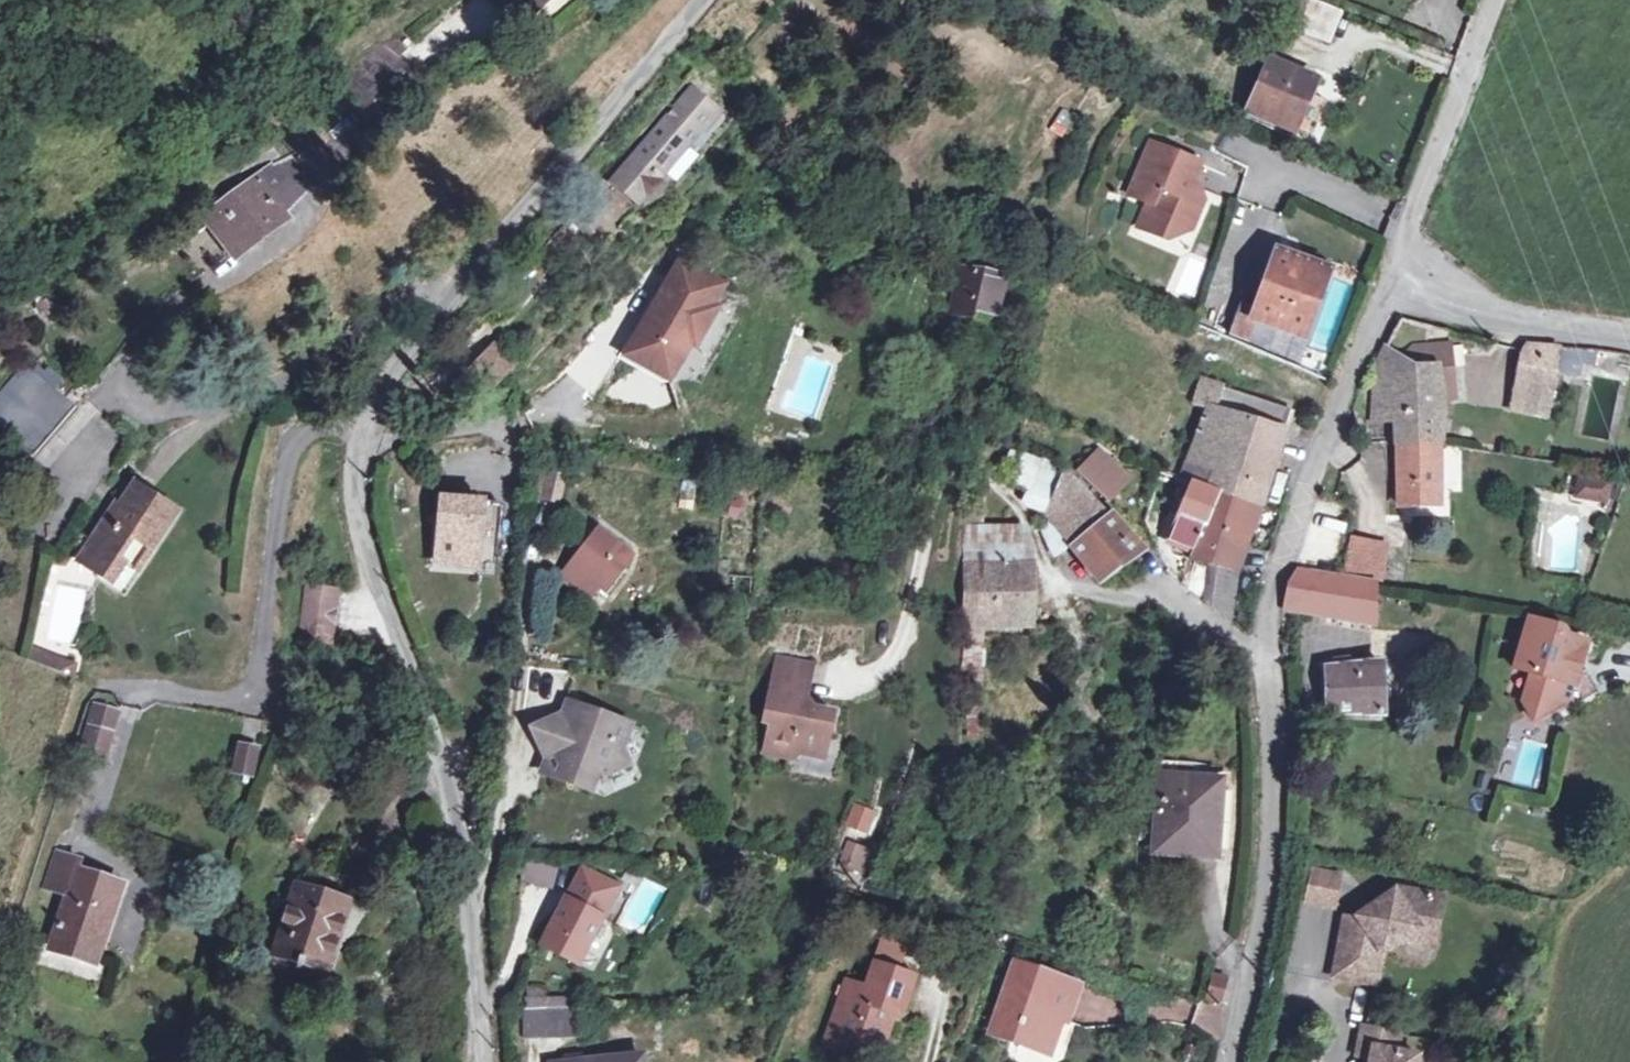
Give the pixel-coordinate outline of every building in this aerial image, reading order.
[(1299,32),(1332,46),(1346,12),(1316,0),(1312,0),(1299,32)] [(385,46),(336,82),(361,115),(414,68),(385,46)] [(1273,63),(1251,114),(1295,133),(1316,81),(1273,63)] [(1295,133),(1251,114),(1248,123),(1300,144),(1324,85),(1316,81),(1295,133)] [(693,89),(635,157),(640,162),(618,187),(639,206),(646,199),(649,201),(653,201),(657,201),(661,199),(663,196),(665,192),(665,188),(664,184),(662,181),(703,134),(706,136),(723,116),(693,89)] [(1064,139),(1074,115),(1059,108),(1048,133),(1064,139)] [(1202,164),(1153,143),(1131,196),(1150,204),(1140,228),(1170,240),(1177,224),(1193,231),(1206,200),(1190,193),(1202,164)] [(640,162),(635,157),(613,182),(618,187),(640,162)] [(238,253),(284,220),(311,189),(288,158),(210,216),(238,253)] [(1261,311),(1245,305),(1234,337),(1252,343),(1259,320),(1308,338),(1329,274),(1281,256),(1261,311)] [(720,287),(684,266),(629,358),(666,379),(687,343),(695,347),(714,314),(707,310),(720,287)] [(1005,279),(964,269),(954,315),(996,324),(1005,279)] [(58,296),(37,306),(42,315),(63,306),(58,296)] [(1558,371),(1563,348),(1530,344),(1526,350),(1514,407),(1549,413),(1558,371)] [(1394,373),(1378,365),(1376,410),(1376,415),(1378,418),(1380,420),(1382,421),(1384,421),(1399,420),(1399,444),(1442,444),(1442,409),(1441,401),(1457,399),(1452,346),(1415,348),(1399,362),(1400,373),(1394,373)] [(1584,351),(1563,348),(1558,371),(1579,374),(1584,351)] [(500,350),(466,387),(484,403),(517,365),(500,350)] [(28,365),(6,390),(56,432),(77,408),(57,390),(66,380),(51,368),(43,378),(28,365)] [(1220,450),(1276,468),(1286,438),(1295,411),(1226,388),(1202,380),(1194,406),(1210,412),(1203,433),(1224,441),(1220,450)] [(6,390),(0,397),(0,427),(35,457),(56,432),(6,390)] [(1224,441),(1203,433),(1192,462),(1213,470),(1207,486),(1220,492),(1264,508),(1276,468),(1220,450),(1224,441)] [(1442,444),(1399,444),(1403,507),(1443,506),(1442,444)] [(1445,447),(1446,490),(1461,490),(1460,447),(1445,447)] [(1066,459),(1078,472),(1090,461),(1075,448),(1066,459)] [(1090,461),(1078,472),(1109,503),(1131,482),(1100,450),(1090,461)] [(1004,472),(1030,492),(1041,464),(1013,453),(1004,472)] [(1186,478),(1196,482),(1207,486),(1213,470),(1192,462),(1186,478)] [(1029,508),(1046,515),(1064,473),(1041,464),(1030,492),(1026,503),(1025,506),(1029,508)] [(551,472),(545,499),(560,503),(567,475),(551,472)] [(1072,546),(1108,518),(1102,512),(1064,473),(1046,515),(1072,546)] [(1581,476),(1578,490),(1611,496),(1614,481),(1581,476)] [(1207,486),(1196,482),(1172,540),(1196,549),(1220,492),(1207,486)] [(129,565),(139,571),(177,513),(139,488),(114,526),(109,522),(94,544),(105,552),(94,569),(117,584),(129,565)] [(1611,496),(1578,490),(1577,497),(1610,503),(1611,496)] [(968,491),(968,528),(984,529),(987,492),(968,491)] [(1264,508),(1220,492),(1196,549),(1193,556),(1213,561),(1204,600),(1231,622),(1240,570),(1264,508)] [(443,497),(438,556),(479,559),(484,501),(443,497)] [(1141,553),(1108,518),(1072,546),(1100,582),(1141,553)] [(968,528),(967,563),(1034,564),(1027,530),(984,529),(968,528)] [(601,529),(566,578),(593,598),(619,562),(626,566),(635,556),(601,529)] [(1355,540),(1349,572),(1383,579),(1389,547),(1355,540)] [(83,562),(94,569),(105,552),(94,544),(83,562)] [(967,598),(966,628),(986,628),(1032,629),(1034,564),(967,563),(967,573),(967,598)] [(127,590),(139,571),(129,565),(117,584),(127,590)] [(1297,570),(1289,582),(1286,609),(1374,625),(1374,585),(1297,570)] [(953,597),(967,598),(967,573),(953,573),(953,597)] [(312,605),(304,656),(335,661),(343,609),(312,605)] [(1586,664),(1592,644),(1576,639),(1574,646),(1563,643),(1567,630),(1533,620),(1518,669),(1535,675),(1527,702),(1537,722),(1574,702),(1576,708),(1602,694),(1586,664)] [(986,628),(966,628),(961,711),(968,710),(984,710),(986,628)] [(23,657),(64,673),(68,661),(26,648),(23,657)] [(815,665),(781,658),(767,723),(774,724),(768,753),(795,758),(797,753),(825,758),(835,713),(807,707),(815,665)] [(1336,660),(1337,667),(1351,666),(1350,658),(1336,660)] [(68,661),(64,673),(75,678),(79,664),(68,661)] [(1351,666),(1337,667),(1329,668),(1329,714),(1386,715),(1384,662),(1351,666)] [(97,706),(83,753),(105,760),(119,712),(97,706)] [(572,769),(568,782),(603,794),(609,778),(619,781),(643,769),(635,752),(642,732),(579,708),(574,722),(546,734),(559,762),(568,759),(572,769)] [(983,740),(984,710),(968,710),(970,741),(983,740)] [(254,779),(260,745),(236,740),(229,774),(254,779)] [(553,776),(568,782),(572,769),(568,759),(559,762),(553,776)] [(1223,783),(1163,780),(1159,853),(1218,856),(1223,783)] [(874,854),(854,848),(845,867),(864,875),(874,854)] [(70,895),(53,948),(96,962),(121,886),(77,871),(80,861),(56,853),(46,887),(70,895)] [(736,855),(733,869),(747,872),(750,859),(736,855)] [(530,883),(554,885),(556,865),(531,863),(530,883)] [(1345,877),(1316,871),(1309,903),(1338,909),(1345,877)] [(566,897),(540,945),(580,964),(620,888),(592,873),(577,903),(566,897)] [(337,932),(343,933),(353,902),(298,884),(276,954),(332,972),(340,943),(334,942),(337,932)] [(1347,927),(1342,954),(1337,978),(1380,987),(1386,955),(1407,941),(1422,931),(1438,934),(1444,900),(1401,891),(1372,912),(1376,918),(1365,927),(1353,924),(1347,927)] [(1360,921),(1365,927),(1376,918),(1372,912),(1360,921)] [(1435,947),(1438,934),(1422,931),(1407,941),(1435,947)] [(340,943),(343,933),(337,932),(334,942),(340,943)] [(884,936),(878,954),(902,962),(907,944),(884,936)] [(878,954),(875,964),(899,971),(902,962),(878,954)] [(827,1040),(873,1056),(888,1012),(899,1016),(902,1017),(915,976),(899,971),(875,964),(867,987),(847,981),(827,1040)] [(1009,1047),(1034,1055),(1044,1049),(1053,1026),(1062,1029),(1074,998),(1034,982),(1036,975),(1013,967),(990,1031),(1012,1039),(1009,1047)] [(1225,983),(1214,980),(1210,996),(1221,999),(1225,983)] [(574,1010),(523,1011),(523,1035),(575,1034),(574,1010)] [(888,1012),(873,1056),(884,1060),(899,1016),(888,1012)] [(1044,1049),(1034,1055),(1050,1061),(1062,1029),(1053,1026),(1044,1049)] [(1417,1057),(1395,1053),(1398,1036),(1361,1028),(1355,1056),(1370,1058),(1369,1061),(1416,1061),(1417,1057)]
